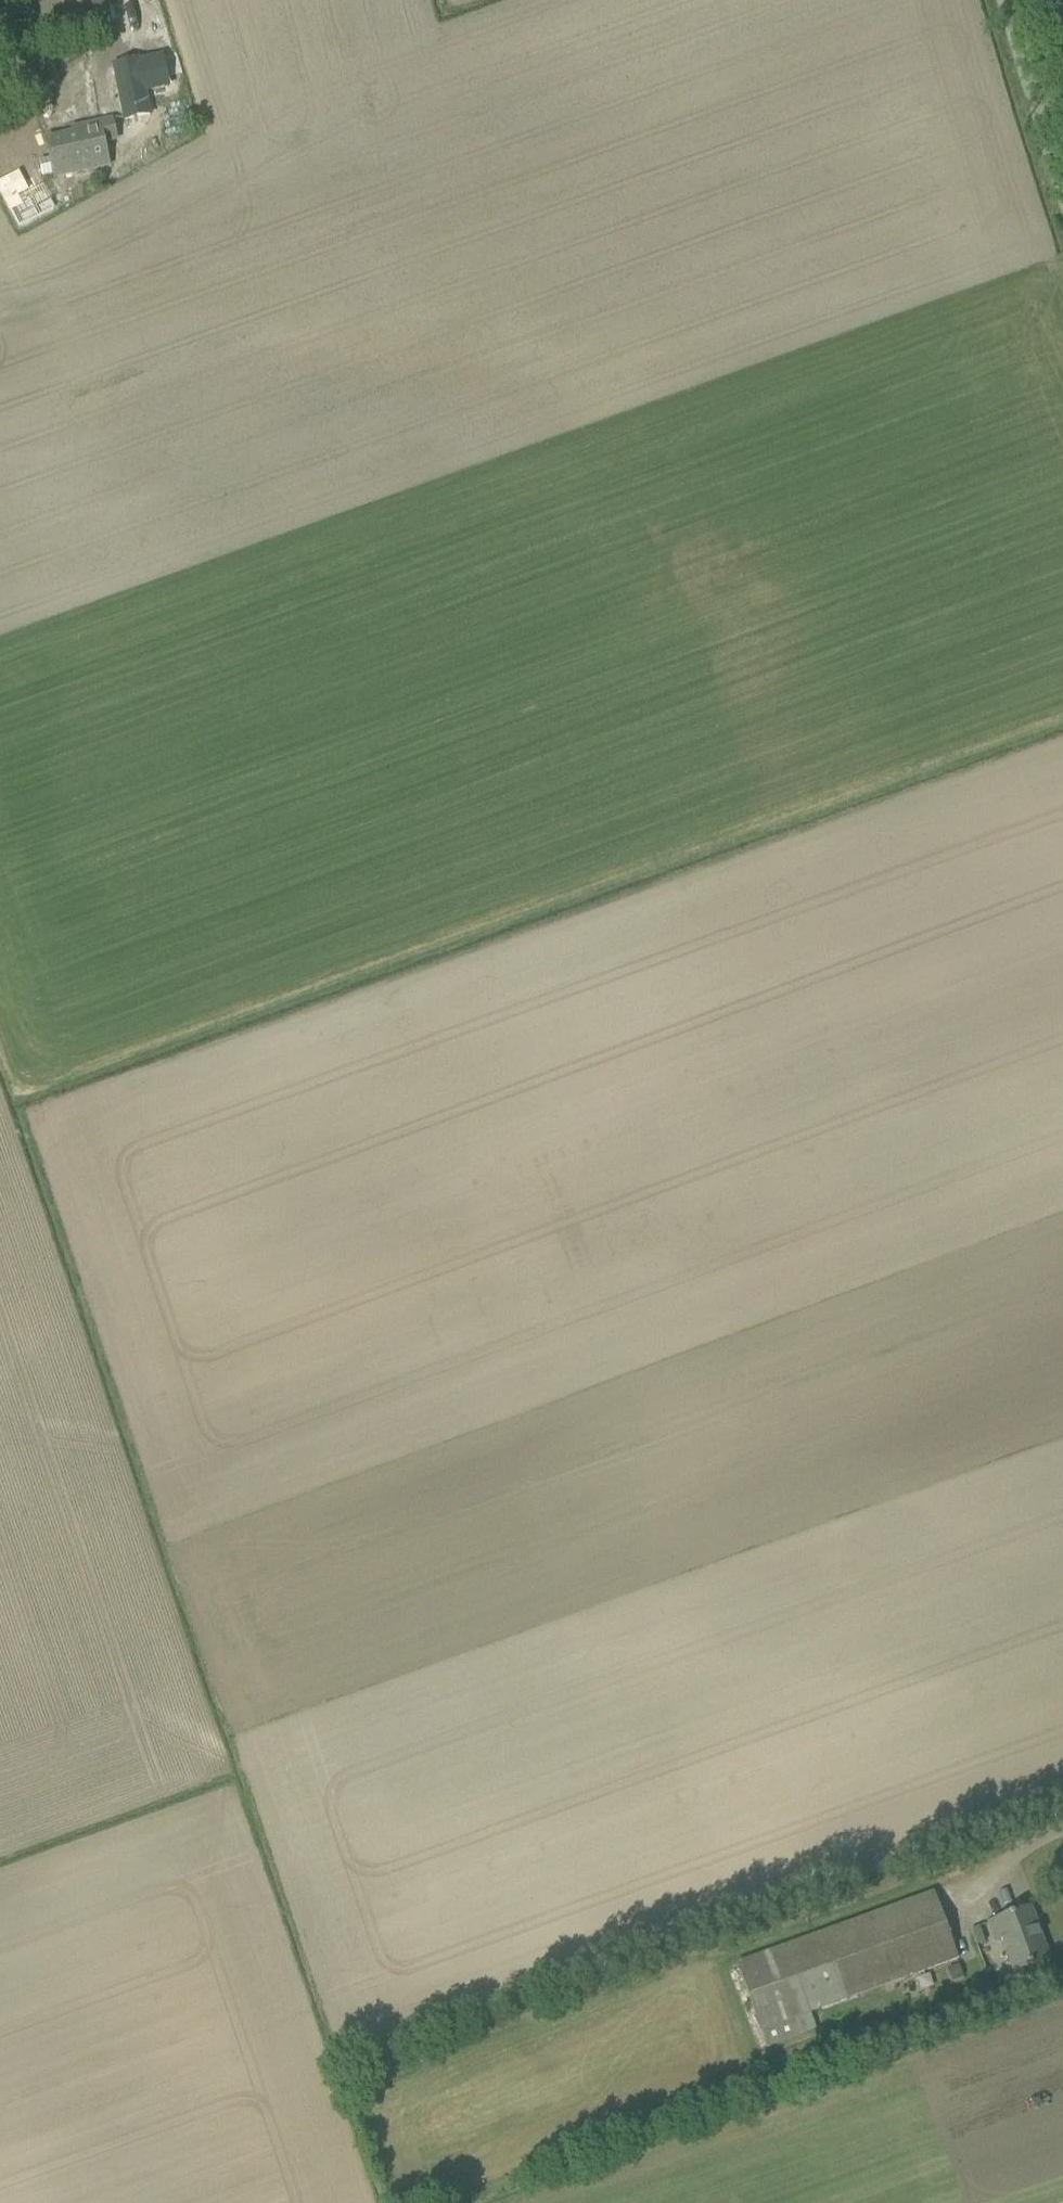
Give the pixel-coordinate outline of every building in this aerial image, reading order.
[(121,115),(123,122),(152,117),(148,94),(170,90),(163,54),(111,65),(116,89),(121,115)] [(113,87),(97,90),(101,117),(118,114),(113,87)] [(49,148),(46,148),(47,151),(49,151),(51,157),(39,160),(42,176),(54,173),(55,176),(110,165),(105,145),(116,143),(111,120),(79,127),(80,132),(47,140),(49,148)] [(737,1963),(761,2030),(767,2048),(816,2030),(809,2012),(957,1959),(933,1892),(737,1963)] [(990,1922),(996,1940),(1002,1938),(1015,1972),(1048,1960),(1029,1908),(990,1922)] [(959,1965),(948,1968),(953,1980),(963,1976),(959,1965)]
